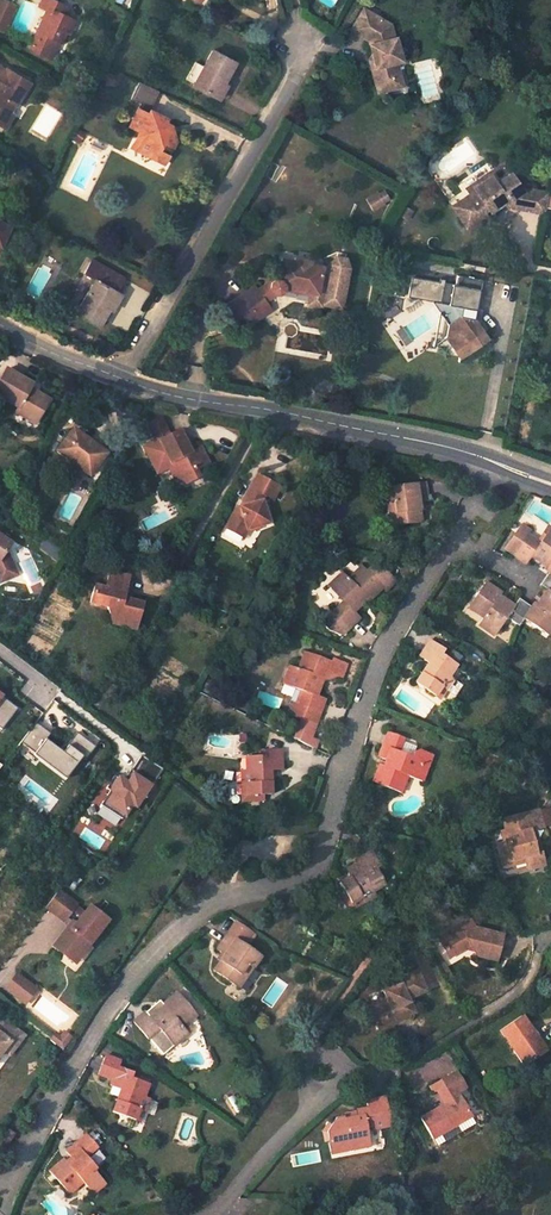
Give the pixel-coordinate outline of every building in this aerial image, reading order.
[(31,31),(36,33),(50,39),(55,42),(60,32),(63,33),(69,20),(58,15),(62,6),(47,0),(34,0),(32,5),(41,9),(31,31)] [(9,5),(0,1),(0,25),(9,5)] [(396,85),(392,74),(399,71),(395,60),(401,58),(393,35),(391,35),(388,26),(378,20),(380,17),(360,7),(348,29),(366,39),(374,65),(372,71),(377,85),(384,89),(396,85)] [(36,33),(31,31),(23,48),(29,50),(36,33)] [(50,39),(36,33),(29,50),(42,56),(50,39)] [(212,93),(218,80),(221,80),(230,57),(208,48),(201,65),(193,82),(192,84),(212,93)] [(201,65),(192,61),(185,79),(193,82),(201,65)] [(1,126),(9,113),(4,110),(9,102),(11,103),(24,84),(0,69),(0,126),(1,126)] [(136,128),(133,136),(141,140),(137,150),(152,157),(155,150),(165,155),(172,138),(169,131),(165,129),(168,123),(162,121),(164,117),(147,109),(154,89),(132,79),(127,96),(137,101),(127,123),(136,128)] [(219,96),(225,82),(221,80),(218,80),(212,93),(219,96)] [(137,150),(141,140),(133,136),(129,145),(137,150)] [(165,155),(155,150),(152,157),(162,162),(165,155)] [(461,187),(464,191),(487,174),(492,181),(507,171),(499,162),(461,187)] [(501,205),(512,207),(516,191),(520,187),(507,171),(492,181),(487,174),(464,191),(466,193),(455,200),(462,211),(455,216),(462,226),(476,216),(474,214),(484,207),(485,210),(498,201),(501,205)] [(520,187),(516,191),(512,207),(539,213),(540,208),(543,194),(544,191),(520,187)] [(391,200),(384,190),(379,193),(378,192),(366,199),(374,212),(386,205),(385,203),(391,200)] [(540,208),(550,209),(550,210),(550,195),(543,194),(540,208)] [(448,205),(455,216),(462,211),(455,200),(448,205)] [(9,228),(0,224),(0,247),(9,228)] [(322,291),(320,306),(339,310),(346,271),(343,261),(333,259),(327,267),(324,283),(322,291)] [(76,314),(98,326),(107,309),(104,308),(112,290),(120,276),(88,260),(81,275),(92,280),(76,314)] [(267,284),(266,290),(269,294),(275,295),(280,292),(280,289),(287,290),(287,287),(302,290),(301,293),(307,294),(304,306),(319,309),(320,306),(322,291),(315,290),(317,281),(319,268),(307,265),(307,263),(291,260),(291,262),(278,260),(274,281),(272,281),(267,284)] [(408,276),(400,274),(396,295),(404,296),(408,276)] [(475,311),(481,280),(457,276),(455,285),(412,276),(408,297),(446,305),(456,307),(471,310),(475,311)] [(317,281),(315,290),(322,291),(324,283),(317,281)] [(263,298),(260,293),(255,285),(224,306),(235,321),(243,316),(249,325),(258,319),(250,307),(263,298)] [(110,311),(118,294),(112,290),(104,308),(107,309),(110,311)] [(260,293),(263,298),(269,294),(266,290),(260,293)] [(250,307),(258,319),(271,310),(263,298),(250,307)] [(469,319),(471,310),(456,307),(455,316),(469,319)] [(464,355),(466,347),(473,348),(476,346),(478,331),(469,319),(455,316),(442,325),(439,340),(447,352),(455,354),(464,355)] [(464,355),(455,354),(459,360),(490,339),(475,320),(469,319),(478,331),(476,346),(473,348),(466,347),(464,355)] [(20,421),(22,417),(32,422),(32,421),(43,400),(33,395),(30,394),(29,397),(20,393),(22,389),(24,385),(0,373),(0,405),(11,410),(10,411),(8,415),(20,421)] [(32,422),(22,417),(20,421),(30,426),(32,422)] [(169,463),(176,477),(180,475),(184,484),(198,476),(195,470),(207,463),(195,440),(186,444),(183,446),(180,438),(182,437),(178,430),(169,435),(160,419),(148,426),(156,442),(160,440),(166,453),(162,455),(167,464),(169,463)] [(104,453),(71,430),(56,452),(88,475),(104,453)] [(176,477),(169,463),(167,464),(174,478),(176,477)] [(246,530),(247,529),(267,524),(261,502),(264,495),(267,496),(273,485),(256,475),(240,504),(242,508),(240,509),(236,508),(225,528),(242,537),(246,530)] [(391,484),(394,512),(402,511),(403,523),(427,519),(424,498),(433,497),(430,479),(391,484)] [(271,498),(277,487),(273,485),(267,496),(271,498)] [(394,512),(396,524),(403,523),(402,511),(394,512)] [(550,564),(550,533),(543,545),(529,537),(517,556),(529,564),(530,562),(531,563),(535,557),(544,563),(546,560),(550,564)] [(0,538),(0,557),(4,551),(9,544),(0,538)] [(4,551),(0,557),(0,581),(15,574),(4,551)] [(130,624),(139,599),(129,595),(121,593),(123,587),(129,570),(111,564),(105,580),(94,576),(88,592),(105,598),(107,611),(118,610),(120,620),(130,624)] [(362,599),(368,593),(373,598),(385,585),(364,565),(351,577),(345,571),(332,585),(347,600),(337,612),(326,623),(334,630),(346,634),(353,627),(364,615),(357,609),(364,601),(362,599)] [(541,607),(535,603),(533,607),(525,619),(550,635),(550,634),(550,572),(548,574),(542,584),(544,586),(549,589),(543,599),(546,601),(541,607)] [(505,602),(498,597),(501,592),(486,582),(470,607),(484,617),(480,624),(496,634),(508,617),(521,626),(521,625),(525,619),(533,607),(531,606),(521,599),(520,598),(514,606),(506,600),(505,602)] [(121,593),(129,595),(131,590),(123,587),(121,593)] [(108,616),(120,620),(118,610),(107,611),(108,616)] [(455,665),(441,655),(445,649),(432,640),(420,657),(429,663),(415,683),(433,696),(438,688),(443,691),(450,680),(446,677),(455,665)] [(319,682),(322,675),(327,677),(333,659),(305,649),(299,666),(291,663),(285,681),(304,688),(299,704),(321,711),(326,696),(318,693),(321,683),(319,682)] [(437,699),(443,691),(438,688),(433,696),(437,699)] [(1,696),(0,698),(0,729),(17,708),(1,696)] [(290,713),(317,723),(321,711),(299,704),(294,701),(290,713)] [(49,733),(35,722),(20,743),(34,753),(44,739),(49,733)] [(374,782),(402,793),(409,776),(424,782),(429,767),(434,755),(420,750),(417,751),(415,756),(402,751),(407,737),(392,731),(382,756),(393,760),(391,767),(382,763),(374,782)] [(76,733),(66,746),(81,757),(86,760),(95,747),(76,733)] [(62,752),(44,739),(34,753),(32,755),(64,779),(81,757),(66,746),(62,752)] [(283,749),(268,749),(268,756),(250,756),(250,771),(245,771),(246,785),(250,785),(250,795),(273,794),(273,770),(284,770),(283,749)] [(142,756),(131,773),(151,785),(144,796),(146,798),(154,786),(152,784),(161,769),(142,756)] [(151,785),(131,773),(126,781),(116,774),(106,791),(108,793),(105,798),(102,803),(123,816),(124,817),(130,808),(135,810),(144,796),(151,785)] [(102,803),(105,798),(104,797),(99,805),(120,819),(123,816),(102,803)] [(533,851),(531,842),(536,841),(534,832),(542,830),(537,813),(501,822),(504,832),(507,843),(503,844),(496,846),(500,861),(511,858),(514,867),(525,864),(527,871),(543,867),(539,850),(533,851)] [(351,878),(340,886),(353,904),(361,898),(364,902),(375,893),(372,889),(385,880),(374,866),(379,862),(369,849),(352,862),(354,864),(359,871),(351,878)] [(502,870),(514,867),(511,858),(500,861),(502,870)] [(359,871),(354,864),(345,871),(351,878),(359,871)] [(58,890),(45,907),(63,921),(68,915),(77,921),(72,928),(68,925),(65,929),(54,943),(65,952),(69,947),(77,953),(86,942),(89,945),(108,921),(89,906),(84,912),(75,905),(77,904),(58,890)] [(357,907),(364,902),(361,898),(353,904),(357,907)] [(63,921),(45,907),(42,911),(65,929),(68,925),(72,928),(77,921),(68,915),(63,921)] [(471,941),(478,952),(483,953),(483,952),(497,955),(500,943),(497,943),(499,931),(474,925),(471,920),(464,923),(463,928),(442,939),(448,953),(471,941)] [(464,923),(440,936),(442,939),(463,928),(464,923)] [(252,935),(237,924),(216,950),(223,955),(212,972),(232,986),(239,977),(245,981),(260,959),(243,947),(252,935)] [(74,964),(89,945),(86,942),(77,953),(69,947),(65,952),(54,943),(52,946),(74,964)] [(399,981),(383,989),(386,996),(369,1005),(375,1017),(383,1013),(389,1023),(415,1010),(408,996),(424,988),(414,969),(397,977),(399,981)] [(16,973),(5,987),(22,1001),(33,987),(16,973)] [(239,977),(232,986),(238,991),(245,981),(239,977)] [(158,1013),(150,1020),(144,1013),(132,1024),(147,1041),(148,1040),(160,1054),(171,1045),(173,1047),(187,1034),(182,1028),(195,1017),(175,994),(163,1006),(166,1010),(160,1016),(158,1013)] [(536,1030),(523,1012),(503,1027),(527,1062),(546,1049),(544,1046),(534,1032),(536,1030)] [(389,1023),(383,1013),(375,1017),(380,1027),(389,1023)] [(3,1050),(10,1042),(16,1046),(24,1036),(2,1018),(0,1021),(0,1054),(3,1050)] [(549,1042),(539,1028),(536,1030),(534,1032),(544,1046),(549,1042)] [(61,1049),(69,1037),(64,1033),(57,1039),(53,1036),(50,1040),(61,1049)] [(9,1055),(16,1047),(10,1042),(3,1050),(9,1055)] [(110,1082),(116,1068),(119,1063),(103,1057),(95,1075),(110,1082)] [(138,1102),(144,1087),(129,1081),(132,1075),(116,1068),(110,1082),(108,1087),(118,1091),(108,1113),(128,1123),(133,1113),(138,1115),(143,1104),(138,1102)] [(436,1136),(474,1112),(449,1074),(432,1083),(437,1091),(440,1089),(447,1101),(450,1105),(446,1107),(444,1103),(423,1115),(436,1136)] [(350,1113),(343,1114),(343,1116),(336,1117),(330,1125),(334,1140),(347,1137),(349,1149),(370,1145),(366,1126),(371,1125),(370,1117),(388,1114),(385,1095),(366,1098),(367,1105),(355,1108),(356,1115),(351,1116),(350,1113)] [(133,1125),(138,1115),(133,1113),(128,1123),(133,1125)] [(14,1131),(8,1126),(0,1138),(0,1139),(6,1143),(14,1131)] [(96,1170),(86,1159),(97,1148),(87,1136),(67,1154),(75,1163),(69,1168),(63,1161),(48,1175),(68,1197),(81,1185),(92,1197),(104,1185),(94,1173),(96,1170)] [(349,1149),(347,1137),(334,1140),(328,1141),(330,1152),(349,1149)]
